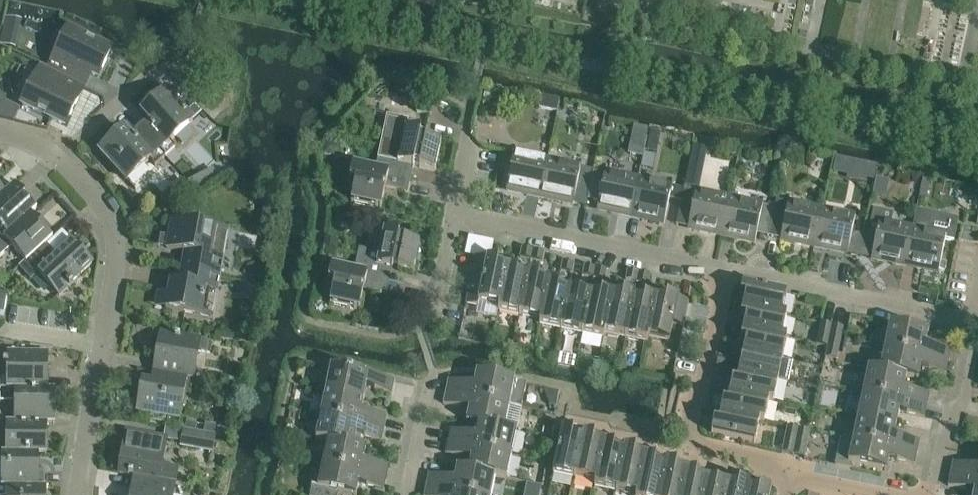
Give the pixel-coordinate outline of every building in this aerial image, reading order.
[(48,70),(47,70),(47,71),(83,88),(89,76),(99,81),(113,53),(67,30),(48,70)] [(0,42),(0,44),(16,48),(18,40),(1,36),(0,42)] [(77,100),(83,88),(47,71),(47,70),(45,68),(25,109),(40,117),(47,120),(66,130),(80,101),(77,100)] [(149,124),(141,132),(165,158),(175,149),(170,144),(192,123),(165,94),(141,115),(149,124)] [(542,97),(539,110),(558,113),(560,101),(542,97)] [(419,100),(416,114),(430,116),(432,103),(419,100)] [(380,148),(378,161),(391,163),(387,177),(411,182),(414,168),(420,169),(419,171),(435,174),(441,144),(426,141),(427,135),(405,130),(407,123),(388,119),(382,149),(380,148)] [(634,128),(628,155),(642,158),(648,131),(634,128)] [(154,168),(165,158),(141,132),(131,141),(124,132),(100,154),(127,183),(149,162),(154,168)] [(647,153),(658,155),(662,135),(651,133),(647,153)] [(326,145),(323,155),(334,158),(337,148),(326,145)] [(693,148),(690,162),(704,165),(707,154),(707,150),(693,148)] [(506,193),(540,200),(549,160),(515,152),(506,193)] [(549,160),(540,200),(574,207),(582,167),(549,160)] [(408,194),(411,182),(387,177),(391,163),(378,161),(376,171),(353,166),(348,189),(354,190),(351,205),(381,211),(386,190),(408,194)] [(852,163),(849,178),(859,180),(874,183),(877,168),(852,163)] [(593,172),(587,201),(599,203),(597,212),(631,219),(639,179),(606,171),(605,175),(593,172)] [(181,179),(172,187),(180,196),(189,188),(181,179)] [(639,179),(631,219),(664,227),(673,186),(639,179)] [(7,238),(31,217),(37,211),(15,187),(5,196),(6,196),(0,201),(0,231),(7,238)] [(684,191),(681,203),(693,205),(688,229),(688,231),(721,238),(727,213),(730,198),(699,191),(696,191),(685,189),(684,189),(684,191)] [(727,213),(721,238),(755,245),(757,235),(760,222),(772,224),(775,210),(763,207),(764,205),(730,198),(727,213)] [(775,210),(772,224),(784,227),(781,241),(781,243),(814,249),(823,209),(789,202),(789,204),(777,202),(775,210)] [(276,203),(264,204),(265,218),(277,217),(276,203)] [(823,209),(814,249),(848,256),(848,255),(860,258),(864,237),(852,234),(856,216),(823,209)] [(864,237),(860,258),(872,260),(872,262),(905,269),(913,228),(892,223),(893,214),(873,210),(868,237),(864,237)] [(913,228),(905,269),(939,275),(939,272),(941,263),(946,241),(954,242),(956,230),(951,223),(935,220),(916,216),(913,228)] [(25,264),(25,265),(45,247),(45,248),(53,241),(31,217),(7,238),(0,244),(0,259),(11,249),(25,264)] [(166,249),(166,250),(184,253),(180,273),(187,275),(208,278),(220,281),(224,259),(229,233),(217,231),(171,223),(168,238),(166,249)] [(359,250),(357,262),(369,265),(366,278),(389,283),(393,268),(399,270),(398,272),(413,275),(420,246),(405,242),(406,236),(384,231),(379,254),(359,250)] [(325,239),(323,249),(337,252),(339,242),(325,239)] [(38,276),(59,299),(59,300),(74,286),(72,284),(93,266),(72,243),(55,258),(45,248),(45,247),(25,265),(25,264),(19,270),(31,283),(38,276)] [(520,260),(532,263),(534,253),(522,251),(520,260)] [(534,253),(532,263),(543,265),(545,256),(534,253)] [(476,259),(466,307),(478,310),(479,305),(499,309),(507,270),(497,268),(498,264),(476,259)] [(387,296),(389,283),(366,278),(369,265),(357,262),(354,272),(332,268),(327,289),(333,290),(330,306),(360,313),(364,291),(387,296)] [(572,276),(574,267),(563,264),(561,274),(572,276)] [(583,279),(594,281),(597,271),(585,269),(583,279)] [(507,270),(499,309),(498,314),(519,319),(529,275),(507,270)] [(597,271),(594,281),(605,283),(607,273),(597,271)] [(169,297),(166,311),(201,317),(206,291),(217,293),(220,281),(208,278),(187,275),(180,273),(178,285),(171,283),(169,297)] [(625,283),(637,285),(639,275),(627,273),(625,283)] [(529,275),(519,319),(540,323),(548,284),(539,282),(540,277),(529,275)] [(639,275),(637,285),(648,288),(650,278),(639,275)] [(548,284),(540,323),(539,327),(561,332),(569,293),(559,291),(560,286),(548,284)] [(243,285),(241,296),(257,300),(260,288),(243,285)] [(745,299),(743,309),(782,317),(786,296),(743,287),(741,298),(745,299)] [(569,293),(561,332),(582,336),(591,298),(569,293)] [(591,298),(582,336),(604,340),(604,336),(612,297),(602,295),(601,300),(591,298)] [(612,297),(604,336),(625,340),(634,297),(624,295),(623,299),(612,297)] [(634,297),(625,340),(647,345),(648,340),(656,301),(634,297)] [(56,299),(49,306),(63,308),(63,307),(56,299)] [(656,301),(648,340),(669,344),(673,327),(684,329),(690,303),(667,299),(666,303),(656,301)] [(746,321),(743,331),(783,339),(787,318),(782,317),(743,309),(741,320),(746,321)] [(239,318),(237,330),(252,333),(254,321),(239,318)] [(821,326),(817,347),(828,349),(832,328),(832,327),(821,324),(821,326)] [(889,325),(884,349),(948,363),(951,351),(921,345),(924,333),(889,325)] [(832,328),(828,349),(835,351),(839,351),(844,330),(832,328)] [(745,343),(743,354),(782,362),(787,340),(783,339),(743,331),(741,343),(745,343)] [(154,375),(188,381),(195,383),(200,354),(210,355),(212,344),(161,335),(154,375)] [(825,360),(825,361),(837,363),(837,362),(838,355),(839,351),(835,351),(828,349),(825,360)] [(884,349),(879,372),(879,373),(902,378),(902,379),(913,382),(916,368),(946,375),(948,363),(884,349)] [(48,393),(48,392),(48,355),(7,354),(7,368),(3,368),(3,379),(0,379),(0,392),(48,393)] [(743,354),(739,375),(778,383),(788,385),(793,364),(782,362),(743,354)] [(837,363),(837,364),(843,365),(845,357),(838,355),(837,362),(837,363)] [(560,356),(558,367),(574,370),(576,359),(560,356)] [(718,361),(716,370),(726,372),(728,362),(718,361)] [(331,370),(326,394),(364,402),(367,390),(392,396),(395,384),(331,370)] [(716,370),(714,381),(724,383),(726,372),(716,370)] [(868,370),(863,394),(927,409),(929,397),(899,390),(902,379),(902,378),(879,373),(879,372),(868,370)] [(181,420),(188,381),(154,375),(153,386),(143,384),(138,413),(181,420)] [(729,396),(769,404),(774,405),(778,383),(739,375),(737,385),(732,384),(729,396)] [(448,383),(446,395),(522,410),(526,387),(476,376),(474,388),(448,383)] [(229,380),(228,388),(238,390),(239,382),(229,380)] [(14,423),(14,424),(47,425),(55,425),(56,392),(48,392),(48,393),(0,392),(0,406),(14,406),(14,423)] [(326,394),(321,418),(385,431),(387,419),(362,414),(364,402),(326,394)] [(863,394),(858,418),(892,425),(894,414),(924,420),(927,409),(863,394)] [(467,425),(478,427),(478,426),(506,432),(506,431),(517,434),(522,410),(446,395),(443,407),(469,412),(467,425)] [(723,405),(721,415),(759,423),(765,425),(769,404),(729,396),(727,406),(723,405)] [(755,445),(759,423),(721,415),(719,426),(714,425),(712,436),(755,445)] [(316,441),(316,442),(327,444),(355,449),(357,438),(383,443),(385,431),(321,418),(316,441)] [(858,418),(853,441),(917,455),(920,444),(889,438),(892,425),(858,418)] [(814,420),(811,432),(819,433),(821,421),(814,420)] [(39,457),(47,457),(47,425),(14,424),(14,423),(6,423),(6,442),(0,442),(0,456),(39,457)] [(205,427),(203,434),(215,437),(217,426),(206,424),(205,427)] [(450,432),(448,445),(512,458),(517,434),(506,431),(506,432),(478,426),(478,427),(476,438),(450,432)] [(545,428),(543,438),(551,440),(553,430),(545,428)] [(217,429),(216,437),(217,437),(216,438),(229,440),(230,431),(217,429)] [(788,429),(782,454),(782,455),(794,458),(799,432),(788,429)] [(562,431),(553,476),(575,481),(584,437),(583,436),(574,434),(562,431)] [(799,432),(794,458),(804,460),(809,434),(799,432)] [(119,474),(135,478),(136,475),(174,483),(177,469),(161,466),(167,441),(128,433),(119,474)] [(212,455),(215,440),(184,434),(181,449),(212,455)] [(584,437),(575,481),(595,485),(604,446),(593,444),(594,439),(584,437)] [(915,467),(917,455),(853,441),(853,442),(841,439),(835,468),(851,472),(852,466),(882,473),(884,461),(915,467)] [(541,440),(540,446),(543,451),(549,452),(551,443),(551,442),(541,440)] [(327,444),(323,467),(387,480),(389,469),(363,463),(366,451),(362,450),(355,449),(327,444)] [(471,462),(469,472),(469,473),(495,479),(507,482),(512,458),(448,445),(445,456),(471,462)] [(604,446),(595,485),(594,490),(616,494),(625,450),(604,446)] [(616,494),(620,494),(637,494),(644,459),(635,457),(636,452),(625,450),(616,494)] [(39,489),(39,488),(44,488),(44,473),(39,472),(39,457),(0,456),(0,488),(39,489)] [(637,494),(659,494),(665,464),(644,459),(637,494)] [(659,494),(681,494),(686,473),(676,471),(677,466),(665,464),(659,494)] [(951,477),(977,483),(977,470),(953,465),(951,477)] [(387,480),(323,467),(318,490),(312,488),(311,494),(337,494),(357,494),(359,486),(385,492),(387,480)] [(426,489),(455,494),(492,494),(495,479),(469,473),(469,472),(457,470),(454,482),(429,477),(426,489)] [(681,494),(704,494),(707,482),(696,480),(697,475),(686,473),(681,494)] [(174,483),(136,475),(135,478),(132,494),(172,494),(174,483)] [(951,477),(949,488),(973,493),(973,494),(977,494),(977,483),(951,477)] [(704,494),(726,494),(728,487),(707,482),(704,494)] [(726,494),(748,494),(750,486),(739,484),(738,489),(728,487),(726,494)] [(748,494),(770,494),(771,491),(750,486),(748,494)]
